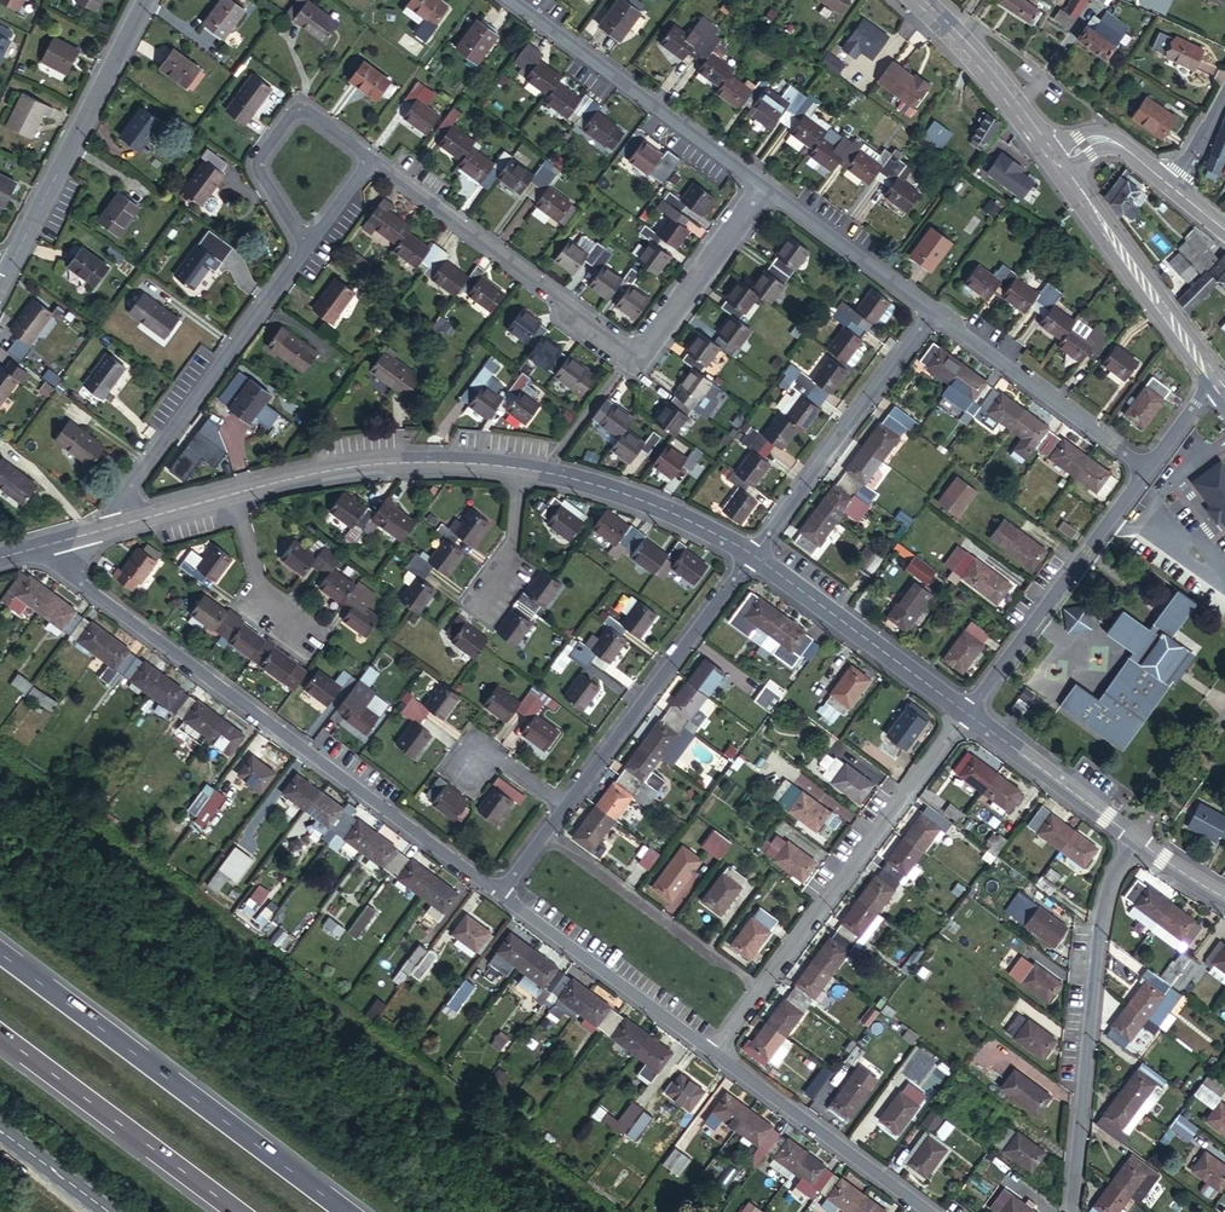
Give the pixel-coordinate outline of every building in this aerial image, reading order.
[(18,18),(28,0),(0,0),(0,8),(18,18)] [(72,1),(97,13),(104,0),(72,0),(72,1)] [(229,27),(242,10),(244,8),(234,0),(221,0),(204,22),(222,36),(229,27)] [(302,6),(296,1),(287,14),(325,43),(338,24),(307,0),(302,6)] [(397,9),(415,22),(423,28),(424,27),(436,10),(422,0),(403,0),(397,9)] [(837,14),(847,0),(818,0),(837,14)] [(1031,24),(1039,11),(1031,5),(1035,0),(995,0),(1031,24)] [(1055,19),(1069,27),(1084,0),(1066,0),(1055,19)] [(1144,3),(1168,13),(1174,0),(1146,0),(1144,3)] [(619,2),(599,28),(618,41),(637,16),(619,2)] [(415,22),(397,9),(393,14),(411,28),(415,22)] [(242,10),(229,27),(232,29),(245,12),(242,10)] [(1075,38),(1105,59),(1128,27),(1105,11),(1100,18),(1094,13),(1086,25),(1085,24),(1075,38)] [(871,25),(861,19),(840,48),(849,55),(855,47),(858,49),(871,58),(880,45),(874,41),(880,33),(869,27),(871,25)] [(483,21),(464,47),(481,60),(500,33),(483,21)] [(423,28),(415,22),(411,28),(404,37),(415,45),(427,29),(424,27),(423,28)] [(688,47),(695,52),(709,34),(701,28),(692,41),(669,24),(656,41),(679,59),(680,57),(688,47)] [(869,27),(880,33),(874,41),(880,45),(887,35),(871,25),(869,27)] [(703,58),(696,68),(695,70),(716,85),(725,73),(729,68),(708,52),(717,40),(709,34),(695,52),(703,58)] [(1172,35),(1163,55),(1190,67),(1199,47),(1172,35)] [(49,41),(37,65),(66,80),(79,57),(49,41)] [(522,65),(534,48),(527,43),(514,60),(522,65)] [(680,57),(688,62),(695,52),(688,47),(680,57)] [(853,57),(858,49),(855,47),(849,55),(853,57)] [(173,48),(161,65),(173,74),(192,88),(204,71),(173,48)] [(556,81),(559,76),(537,60),(541,54),(534,48),(522,65),(529,71),(524,77),(547,94),(556,81)] [(695,52),(688,62),(696,68),(703,58),(695,52)] [(820,62),(837,73),(844,64),(827,53),(820,62)] [(914,75),(892,59),(880,75),(877,79),(915,106),(931,83),(919,75),(917,78),(914,75)] [(358,61),(344,80),(370,99),(374,93),(380,97),(390,84),(358,61)] [(173,74),(161,65),(158,69),(170,77),(173,74)] [(751,102),(764,85),(765,83),(758,78),(749,90),(725,73),(716,85),(712,92),(735,109),(739,103),(744,96),(751,102)] [(255,74),(229,109),(247,122),(273,87),(255,74)] [(417,80),(395,110),(426,133),(439,116),(425,105),(433,93),(417,80)] [(572,112),(578,117),(592,98),(585,93),(581,99),(556,81),(547,94),(543,99),(568,117),(572,112)] [(788,114),(803,94),(797,90),(793,95),(785,89),(779,96),(764,85),(751,102),(746,108),(745,111),(768,128),(774,119),(782,109),(788,114)] [(1148,93),(1134,113),(1163,134),(1177,113),(1148,93)] [(820,135),(823,130),(821,128),(806,117),(810,111),(815,104),(803,94),(788,114),(796,119),(788,130),(787,131),(810,148),(820,135)] [(739,103),(746,108),(751,102),(744,96),(739,103)] [(592,98),(578,117),(586,122),(582,127),(605,144),(618,126),(595,109),(599,104),(592,98)] [(146,103),(142,108),(151,113),(154,109),(146,103)] [(461,111),(453,105),(438,125),(446,131),(438,142),(461,160),(471,145),(475,141),(452,123),(461,111)] [(151,113),(142,108),(121,136),(140,149),(141,147),(146,150),(151,144),(149,142),(146,141),(160,123),(161,120),(151,113)] [(983,120),(970,141),(983,149),(1001,119),(983,108),(978,116),(983,120)] [(781,124),(788,114),(782,109),(774,119),(781,124)] [(29,147),(34,135),(32,134),(38,121),(17,110),(4,134),(29,147)] [(806,117),(821,128),(825,121),(810,111),(806,117)] [(796,119),(788,114),(781,124),(788,130),(796,119)] [(935,118),(925,134),(943,146),(954,131),(935,118)] [(32,134),(34,135),(40,122),(38,121),(32,134)] [(1224,152),(1224,123),(1222,122),(1207,161),(1220,166),(1221,162),(1224,152)] [(146,141),(149,142),(162,125),(160,123),(146,141)] [(204,134),(201,132),(195,141),(198,142),(204,134)] [(857,148),(859,145),(852,140),(849,143),(843,152),(834,146),(820,135),(810,148),(806,153),(829,170),(835,162),(838,158),(845,163),(857,148)] [(843,152),(849,143),(841,137),(834,146),(843,152)] [(642,139),(627,159),(645,172),(646,171),(654,177),(667,159),(659,155),(661,153),(642,139)] [(496,175),(510,157),(511,155),(504,150),(495,163),(471,145),(461,160),(457,164),(481,183),(485,178),(490,170),(496,175)] [(181,189),(185,191),(190,195),(200,203),(223,171),(220,169),(225,161),(205,146),(200,154),(204,158),(181,189)] [(883,176),(896,159),(891,155),(883,149),(875,161),(857,148),(845,163),(843,166),(867,183),(872,176),(876,171),(883,176)] [(896,159),(899,155),(894,150),(891,155),(896,159)] [(988,170),(1023,195),(1034,181),(1017,169),(1020,165),(1001,152),(988,170)] [(535,186),(550,167),(542,162),(532,174),(510,157),(496,175),(518,192),(520,190),(527,181),(535,186)] [(843,166),(845,163),(838,158),(835,162),(842,167),(843,166)] [(905,165),(896,159),(883,176),(891,182),(887,188),(881,194),(904,212),(918,194),(895,177),(905,165)] [(1220,166),(1207,161),(1205,166),(1217,171),(1220,166)] [(558,174),(550,167),(535,186),(543,192),(536,201),(534,204),(557,221),(571,203),(549,186),(558,174)] [(1110,185),(1128,199),(1130,196),(1137,202),(1144,193),(1137,188),(1140,184),(1129,175),(1126,179),(1123,177),(1126,173),(1128,170),(1126,169),(1125,167),(1110,185)] [(485,178),(491,182),(496,175),(490,170),(485,178)] [(879,182),(883,176),(876,171),(872,176),(879,182)] [(891,182),(883,176),(879,182),(887,188),(891,182)] [(520,190),(528,196),(535,186),(527,181),(520,190)] [(668,190),(662,197),(682,211),(687,204),(701,215),(715,196),(694,181),(681,200),(668,190)] [(0,212),(13,188),(0,182),(0,212)] [(1108,202),(1116,214),(1128,199),(1110,185),(1102,194),(1103,196),(1106,199),(1108,202)] [(535,186),(528,196),(536,201),(543,192),(535,186)] [(124,188),(104,215),(121,228),(141,202),(124,188)] [(669,214),(657,232),(663,236),(677,247),(690,230),(684,225),(676,219),(682,211),(662,197),(656,205),(669,214)] [(375,228),(397,244),(406,232),(411,226),(388,209),(392,203),(384,198),(362,227),(371,233),(375,228)] [(684,225),(689,217),(682,211),(676,219),(684,225)] [(650,240),(637,258),(658,273),(671,256),(656,245),(663,236),(657,232),(643,222),(637,231),(650,240)] [(1206,248),(1212,242),(1203,234),(1195,227),(1192,225),(1182,236),(1184,238),(1190,233),(1194,237),(1197,235),(1206,245),(1204,246),(1206,248)] [(172,227),(168,233),(171,236),(176,229),(172,227)] [(421,260),(428,266),(442,248),(434,242),(429,249),(426,246),(406,232),(397,244),(393,249),(417,266),(421,260)] [(935,233),(915,259),(934,273),(954,246),(935,233)] [(1202,249),(1204,246),(1206,245),(1197,235),(1194,237),(1190,233),(1184,238),(1176,247),(1190,260),(1202,249)] [(574,245),(585,254),(593,243),(584,236),(580,237),(574,245)] [(779,256),(773,264),(791,277),(796,269),(797,270),(809,255),(789,239),(777,255),(779,256)] [(98,260),(71,240),(57,258),(60,260),(57,263),(80,280),(82,277),(84,277),(98,260)] [(589,266),(603,248),(594,242),(593,243),(585,254),(574,245),(567,241),(553,260),(571,273),(580,260),(589,266)] [(197,242),(174,273),(192,287),(215,255),(197,242)] [(431,277),(454,295),(464,282),(468,277),(445,260),(450,254),(442,248),(428,266),(436,272),(431,277)] [(610,254),(603,248),(589,266),(597,272),(586,286),(606,301),(611,294),(616,287),(621,280),(601,266),(610,254)] [(1212,259),(1202,249),(1190,260),(1200,271),(1212,259)] [(1186,311),(1216,280),(1224,287),(1224,253),(1224,252),(1207,273),(1205,271),(1201,275),(1178,300),(1181,304),(1186,311)] [(350,263),(359,269),(366,259),(357,253),(350,263)] [(1181,257),(1173,265),(1188,281),(1197,273),(1181,257)] [(1001,262),(992,275),(999,280),(1008,267),(1001,262)] [(766,270),(752,289),(761,294),(773,304),(787,285),(785,284),(791,277),(773,264),(768,271),(766,270)] [(1002,292),(1013,276),(1016,273),(1008,267),(999,280),(992,275),(977,264),(963,282),(985,298),(990,291),(994,286),(1002,292)] [(485,271),(477,265),(468,277),(464,282),(471,288),(467,294),(491,312),(504,294),(480,277),(485,271)] [(630,268),(621,280),(616,287),(624,293),(614,306),(631,319),(646,299),(629,286),(638,274),(630,268)] [(334,275),(311,307),(330,321),(354,289),(334,275)] [(1039,306),(1052,289),(1044,283),(1037,294),(1013,276),(1002,292),(1000,295),(1024,312),(1028,306),(1032,301),(1039,306)] [(721,308),(731,315),(739,321),(745,313),(746,314),(761,294),(752,289),(740,279),(725,299),(727,300),(721,308)] [(897,305),(896,302),(893,299),(877,287),(874,285),(858,305),(846,296),(839,305),(857,317),(863,309),(869,314),(881,322),(885,322),(897,305)] [(990,291),(998,297),(1000,295),(1002,292),(994,286),(990,291)] [(1070,326),(1074,321),(1052,304),(1060,294),(1052,289),(1039,306),(1046,312),(1043,317),(1038,323),(1061,339),(1070,326)] [(141,291),(127,309),(163,335),(177,317),(141,291)] [(1028,306),(1035,311),(1039,306),(1032,301),(1028,306)] [(829,344),(847,357),(864,335),(857,330),(851,325),(857,317),(839,305),(833,312),(846,322),(829,344)] [(1039,306),(1035,311),(1043,317),(1046,312),(1039,306)] [(36,307),(16,332),(34,345),(53,319),(36,307)] [(857,317),(863,322),(869,314),(863,309),(857,317)] [(539,337),(544,330),(537,325),(537,323),(518,310),(504,330),(523,343),(524,342),(532,347),(539,337)] [(713,343),(720,348),(731,356),(737,349),(738,350),(752,331),(739,321),(731,315),(717,334),(718,336),(713,343)] [(857,330),(863,322),(857,317),(851,325),(857,330)] [(1061,339),(1057,344),(1080,361),(1086,354),(1094,360),(1111,338),(1102,332),(1101,334),(1092,328),(1091,329),(1076,319),(1074,321),(1070,326),(1061,339)] [(279,327),(267,343),(302,370),(315,353),(279,327)] [(683,359),(693,367),(700,372),(705,366),(706,367),(720,348),(713,343),(700,333),(686,352),(687,353),(683,359)] [(553,374),(565,357),(558,352),(559,350),(539,337),(532,347),(526,356),(544,370),(545,369),(553,374)] [(925,367),(940,348),(936,345),(921,365),(925,367)] [(383,350),(368,368),(403,396),(418,377),(391,356),(395,352),(388,346),(384,351),(383,350)] [(1117,347),(1104,364),(1128,381),(1141,364),(1117,347)] [(925,367),(948,384),(963,364),(940,348),(925,367)] [(801,369),(795,377),(812,390),(818,382),(830,391),(847,368),(829,354),(812,377),(801,369)] [(584,369),(566,356),(565,357),(553,374),(552,375),(570,389),(571,388),(579,394),(592,376),(583,370),(584,369)] [(12,375),(18,366),(5,357),(0,364),(0,366),(12,375)] [(313,357),(303,370),(310,376),(320,363),(313,357)] [(117,359),(95,390),(113,403),(135,373),(117,359)] [(972,417),(992,389),(984,383),(986,382),(963,364),(948,384),(973,402),(965,412),(972,417)] [(12,375),(0,366),(0,391),(12,375)] [(680,387),(674,394),(692,407),(697,400),(698,401),(713,381),(700,372),(693,367),(679,386),(680,387)] [(217,398),(246,421),(250,415),(253,417),(251,420),(254,422),(257,419),(264,424),(267,423),(276,411),(262,400),(268,392),(238,369),(217,398)] [(476,393),(465,407),(481,419),(496,398),(480,386),(488,374),(480,369),(468,387),(476,393)] [(523,381),(527,376),(519,371),(506,389),(513,395),(503,408),(519,420),(533,399),(527,395),(533,388),(523,381)] [(800,393),(783,416),(796,426),(801,429),(818,406),(806,398),(812,390),(795,377),(789,385),(800,393)] [(1129,405),(1123,413),(1143,427),(1162,401),(1161,400),(1169,390),(1150,377),(1134,399),(1130,396),(1125,402),(1129,405)] [(818,382),(812,390),(824,399),(830,391),(818,382)] [(1009,429),(1024,410),(1001,393),(1000,395),(992,389),(972,417),(990,430),(998,421),(1009,429)] [(824,399),(812,390),(806,398),(818,406),(824,399)] [(667,401),(653,419),(672,433),(673,434),(687,416),(686,415),(692,407),(674,394),(668,402),(667,401)] [(611,404),(603,399),(591,416),(599,421),(597,423),(617,437),(621,431),(624,427),(631,417),(612,402),(611,404)] [(894,405),(887,415),(904,428),(911,433),(918,423),(894,405)] [(1040,452),(1053,434),(1045,428),(1047,427),(1024,410),(1009,429),(1020,438),(1011,449),(1023,458),(1032,446),(1040,452)] [(732,419),(737,423),(742,416),(737,412),(732,419)] [(749,424),(743,432),(761,446),(767,438),(774,443),(780,447),(796,426),(783,416),(778,412),(762,433),(749,424)] [(207,415),(197,428),(226,451),(218,429),(221,425),(207,415)] [(878,424),(861,446),(880,460),(904,428),(887,415),(880,425),(878,424)] [(621,431),(617,437),(609,447),(628,460),(637,447),(645,453),(659,434),(651,429),(642,441),(624,427),(621,431)] [(183,448),(168,468),(184,480),(202,456),(215,466),(226,451),(197,428),(186,444),(190,448),(187,451),(183,448)] [(70,431),(58,448),(85,469),(98,452),(70,431)] [(749,483),(751,485),(769,462),(763,458),(756,453),(761,446),(743,432),(738,439),(750,449),(733,471),(749,483)] [(673,434),(672,433),(650,464),(670,479),(681,464),(688,469),(702,450),(694,445),(691,448),(673,434)] [(1071,475),(1085,455),(1063,438),(1061,440),(1053,434),(1040,452),(1071,475)] [(767,438),(761,446),(768,451),(774,443),(767,438)] [(768,451),(761,446),(756,453),(763,458),(768,451)] [(845,471),(839,479),(857,491),(862,484),(874,468),(880,460),(861,446),(844,469),(845,471)] [(1108,472),(1085,455),(1071,475),(1102,498),(1115,479),(1107,473),(1108,472)] [(1195,488),(1209,506),(1219,519),(1224,527),(1224,470),(1218,461),(1196,478),(1195,488)] [(725,476),(729,471),(721,465),(717,469),(725,476)] [(0,467),(0,491),(14,502),(27,485),(1,466),(0,467)] [(880,472),(874,468),(862,484),(870,490),(880,476),(880,472)] [(733,471),(730,469),(729,471),(725,476),(725,477),(737,486),(721,509),(737,521),(754,499),(753,498),(743,491),(749,483),(733,471)] [(975,492),(956,477),(943,495),(962,510),(975,492)] [(815,508),(834,522),(842,511),(855,520),(869,501),(857,491),(839,479),(833,486),(832,486),(815,508)] [(749,483),(743,491),(753,498),(758,491),(751,485),(749,483)] [(997,488),(990,483),(987,487),(994,492),(997,488)] [(870,490),(862,484),(857,491),(869,501),(875,494),(870,490)] [(372,512),(374,508),(366,502),(360,509),(338,491),(324,510),(347,527),(353,519),(361,525),(372,512)] [(393,500),(385,494),(374,508),(372,512),(379,517),(377,520),(400,538),(414,520),(390,503),(393,500)] [(962,510),(943,495),(937,503),(956,517),(962,510)] [(568,539),(581,522),(576,517),(580,511),(562,498),(560,501),(552,496),(539,512),(547,518),(545,522),(568,539)] [(441,520),(435,528),(445,535),(452,540),(457,533),(468,541),(487,517),(469,504),(451,527),(441,520)] [(1205,509),(1215,522),(1219,519),(1209,506),(1205,509)] [(831,524),(834,522),(815,508),(798,531),(799,533),(793,541),(809,554),(819,542),(831,524)] [(625,526),(603,510),(590,527),(612,544),(614,541),(622,546),(635,529),(627,523),(625,526)] [(576,517),(581,522),(586,516),(580,511),(576,517)] [(1061,521),(1056,529),(1069,538),(1074,531),(1061,521)] [(1008,526),(995,544),(1030,570),(1044,551),(1017,531),(1016,532),(1008,526)] [(643,534),(635,529),(622,546),(629,552),(627,555),(651,573),(664,556),(665,555),(641,537),(643,534)] [(446,572),(463,549),(452,540),(445,535),(427,558),(417,550),(411,559),(428,571),(434,563),(446,572)] [(309,560),(317,566),(331,548),(314,536),(305,548),(291,537),(277,555),(300,572),(307,563),(309,560)] [(678,538),(665,555),(664,556),(651,573),(658,578),(660,577),(670,563),(693,581),(706,563),(683,546),(685,543),(678,538)] [(142,548),(155,558),(158,553),(146,544),(142,548)] [(188,549),(176,565),(194,578),(200,570),(212,579),(228,557),(211,544),(201,558),(188,549)] [(138,580),(155,558),(142,548),(138,545),(122,567),(118,564),(112,572),(129,585),(134,577),(138,580)] [(964,553),(956,547),(943,564),(951,570),(964,553)] [(338,602),(341,598),(352,583),(330,566),(339,554),(331,548),(317,566),(325,572),(323,575),(315,585),(338,602)] [(865,548),(861,552),(866,556),(870,552),(865,548)] [(866,556),(861,552),(855,561),(862,567),(860,570),(868,576),(881,560),(870,552),(866,556)] [(1002,580),(965,552),(964,553),(951,570),(951,571),(960,578),(987,598),(996,604),(1010,585),(1002,580)] [(924,564),(912,555),(903,567),(915,576),(924,564)] [(398,599),(408,607),(416,613),(434,590),(421,580),(428,571),(411,559),(404,567),(416,576),(398,599)] [(938,564),(932,559),(929,564),(935,568),(938,564)] [(307,563),(314,569),(317,566),(309,560),(307,563)] [(931,569),(924,564),(915,576),(922,581),(931,569)] [(317,566),(314,569),(323,575),(325,572),(317,566)] [(515,596),(533,610),(534,610),(539,603),(542,605),(559,583),(552,578),(541,569),(523,591),(521,589),(517,593),(515,596)] [(960,578),(951,571),(947,578),(955,584),(960,578)] [(0,600),(0,601),(18,615),(26,605),(37,613),(51,593),(29,577),(27,579),(20,573),(0,600)] [(348,604),(345,608),(339,616),(361,633),(375,616),(362,606),(371,594),(354,581),(352,583),(341,598),(348,604)] [(903,590),(883,617),(884,618),(882,621),(882,623),(887,627),(891,623),(902,632),(930,595),(921,588),(912,582),(905,591),(903,590)] [(932,593),(922,586),(921,588),(930,595),(932,593)] [(1116,754),(1168,684),(1166,682),(1185,656),(1161,638),(1187,604),(1165,588),(1153,605),(1157,608),(1140,630),(1114,611),(1097,633),(1124,653),(1089,700),(1066,683),(1050,705),(1116,754)] [(51,593),(37,613),(69,636),(81,618),(74,612),(75,611),(51,593)] [(234,612),(227,607),(225,610),(203,593),(191,609),(213,626),(215,623),(222,629),(234,612)] [(759,644),(781,614),(759,598),(755,602),(747,595),(728,621),(759,644)] [(515,596),(510,603),(513,606),(496,628),(513,642),(531,619),(528,616),(533,610),(515,596)] [(338,602),(337,602),(345,608),(348,604),(341,598),(338,602)] [(608,612),(602,620),(605,622),(620,634),(625,626),(638,635),(655,612),(637,599),(621,621),(608,612)] [(1078,605),(1055,608),(1058,632),(1081,629),(1078,605)] [(242,619),(234,612),(222,629),(230,635),(228,637),(250,654),(252,651),(262,638),(240,621),(242,619)] [(479,644),(484,638),(461,621),(463,618),(456,613),(443,630),(450,636),(448,638),(470,655),(476,647),(479,644)] [(804,632),(781,614),(759,644),(771,653),(790,668),(811,640),(803,634),(804,632)] [(81,618),(69,636),(95,655),(109,636),(90,622),(89,624),(81,618)] [(960,625),(965,629),(970,623),(965,619),(960,625)] [(569,645),(587,658),(592,651),(604,660),(622,635),(620,634),(605,622),(595,636),(590,632),(582,641),(587,646),(587,647),(575,638),(569,645)] [(970,623),(965,629),(941,660),(961,675),(982,648),(980,646),(987,636),(970,623)] [(222,629),(220,631),(228,637),(230,635),(222,629)] [(261,658),(259,660),(282,678),(294,662),(271,645),(273,642),(264,635),(262,638),(252,651),(261,658)] [(109,636),(95,655),(108,664),(98,677),(110,687),(120,673),(122,675),(134,658),(127,652),(129,651),(109,636)] [(569,645),(565,642),(548,664),(557,671),(567,657),(581,667),(587,658),(569,645)] [(759,644),(756,647),(768,657),(771,653),(759,644)] [(252,651),(250,654),(259,660),(261,658),(252,651)] [(604,660),(592,651),(587,658),(599,667),(604,660)] [(1166,682),(1168,684),(1170,686),(1190,660),(1185,656),(1166,682)] [(142,664),(134,658),(122,675),(132,682),(128,688),(137,695),(141,690),(148,694),(162,675),(144,662),(142,664)] [(703,659),(686,681),(706,696),(722,673),(703,659)] [(829,695),(822,704),(840,717),(868,680),(848,665),(827,693),(829,695)] [(577,672),(560,695),(577,709),(594,685),(577,672)] [(367,680),(358,673),(347,688),(356,695),(367,680)] [(181,690),(162,675),(148,694),(174,714),(187,697),(180,692),(181,690)] [(334,705),(347,688),(333,677),(324,690),(308,678),(296,694),(318,712),(327,700),(334,705)] [(410,696),(404,703),(422,716),(428,708),(436,714),(453,691),(446,686),(434,677),(416,700),(410,696)] [(24,678),(16,688),(24,694),(31,684),(24,678)] [(783,688),(770,679),(766,685),(779,694),(783,688)] [(706,696),(686,681),(669,704),(671,705),(665,714),(683,727),(688,719),(697,725),(705,715),(696,708),(706,696)] [(766,685),(765,684),(754,700),(769,712),(781,696),(779,694),(766,685)] [(511,708),(519,713),(532,696),(525,690),(515,703),(493,685),(479,703),(502,720),(511,708)] [(356,695),(347,688),(334,705),(327,715),(334,720),(332,722),(356,741),(369,725),(354,713),(364,700),(356,695)] [(33,689),(29,696),(52,710),(56,703),(33,689)] [(1006,694),(998,704),(1007,712),(1015,701),(1006,694)] [(532,696),(519,713),(526,719),(517,732),(540,750),(554,732),(531,714),(540,702),(532,696)] [(195,704),(187,697),(174,714),(205,737),(220,718),(198,702),(195,704)] [(422,716),(404,703),(399,711),(405,715),(388,738),(407,752),(424,730),(416,724),(422,716)] [(909,704),(885,736),(904,750),(925,722),(915,715),(919,711),(909,704)] [(683,727),(665,714),(659,722),(657,721),(641,743),(660,758),(670,765),(693,734),(692,733),(683,727)] [(220,718),(205,737),(228,754),(242,734),(220,718)] [(688,719),(683,727),(692,733),(697,725),(688,719)] [(885,738),(875,751),(893,763),(902,751),(885,738)] [(660,758),(641,743),(623,766),(625,767),(619,775),(651,798),(656,791),(658,792),(665,782),(650,771),(660,758)] [(966,780),(982,792),(987,784),(996,773),(966,752),(952,771),(958,776),(959,775),(966,780)] [(251,756),(237,775),(259,791),(274,772),(251,756)] [(834,757),(821,775),(858,802),(873,783),(845,762),(843,764),(834,757)] [(987,784),(982,792),(984,793),(1008,811),(1014,803),(1017,805),(1024,796),(1017,792),(1019,790),(996,773),(987,784)] [(466,809),(462,806),(467,800),(443,782),(445,780),(437,774),(423,792),(432,798),(430,800),(453,818),(455,816),(459,819),(466,809)] [(491,784),(474,806),(491,819),(508,797),(516,803),(521,795),(512,787),(495,774),(494,774),(488,782),(491,784)] [(304,810),(318,791),(296,775),(282,794),(304,810)] [(651,798),(619,775),(613,783),(612,782),(595,805),(614,819),(631,796),(645,807),(651,798)] [(775,791),(782,796),(792,783),(785,778),(775,791)] [(205,783),(187,808),(195,814),(213,789),(205,783)] [(792,783),(782,796),(778,803),(815,831),(830,811),(792,783)] [(335,833),(347,816),(339,810),(341,808),(318,791),(304,810),(335,833)] [(215,792),(197,816),(206,822),(223,798),(215,792)] [(1001,813),(1005,809),(993,800),(989,805),(1001,813)] [(950,803),(944,811),(958,821),(964,813),(950,803)] [(598,842),(614,819),(595,805),(578,828),(579,828),(573,837),(599,857),(606,848),(598,842)] [(926,806),(903,836),(922,850),(940,827),(945,831),(950,824),(926,806)] [(1067,838),(1073,830),(1041,806),(1027,826),(1059,849),(1067,838)] [(1190,829),(1217,842),(1221,835),(1224,838),(1224,818),(1201,806),(1190,829)] [(193,816),(185,811),(172,829),(179,835),(193,816)] [(111,813),(107,819),(115,825),(119,819),(111,813)] [(362,853),(376,834),(357,820),(355,821),(347,816),(335,833),(362,853)] [(233,847),(240,851),(241,849),(242,850),(258,828),(250,823),(234,844),(235,845),(233,847)] [(714,829),(703,845),(720,858),(731,842),(714,829)] [(1097,847),(1073,830),(1067,838),(1059,849),(1082,866),(1097,847)] [(760,848),(763,850),(776,833),(773,831),(760,848)] [(776,833),(763,850),(774,858),(773,860),(800,880),(815,861),(788,840),(787,841),(776,833)] [(388,872),(400,856),(393,850),(395,848),(376,834),(362,853),(388,872)] [(997,850),(1005,839),(998,834),(987,848),(994,854),(997,850)] [(922,850),(903,836),(886,859),(888,860),(882,868),(899,882),(922,850)] [(230,865),(240,851),(233,847),(223,860),(230,865)] [(648,847),(637,862),(646,869),(657,854),(648,847)] [(680,852),(676,857),(654,888),(673,902),(694,874),(692,873),(694,870),(702,859),(684,847),(680,852)] [(994,855),(986,849),(981,856),(989,862),(991,858),(994,855)] [(419,896),(433,877),(410,859),(408,861),(400,856),(388,872),(419,896)] [(696,872),(703,861),(702,859),(694,870),(696,872)] [(731,866),(705,901),(724,916),(744,887),(743,886),(749,878),(731,866)] [(899,882),(882,868),(876,876),(875,875),(857,898),(877,913),(899,882)] [(1040,875),(1034,883),(1049,894),(1055,886),(1040,875)] [(456,894),(433,877),(419,896),(430,904),(425,911),(437,920),(456,894)] [(1156,923),(1170,904),(1147,887),(1146,888),(1135,880),(1121,898),(1133,907),(1128,915),(1138,922),(1144,915),(1156,923)] [(244,906),(256,913),(269,890),(258,883),(244,906)] [(1018,891),(1014,896),(1022,902),(1026,897),(1018,891)] [(1022,902),(1014,896),(1004,910),(1051,945),(1065,926),(1042,909),(1026,897),(1022,902)] [(877,913),(857,898),(841,921),(842,922),(836,930),(860,948),(882,917),(877,913)] [(367,904),(349,929),(357,935),(375,910),(367,904)] [(1156,923),(1150,931),(1173,948),(1179,940),(1185,945),(1186,946),(1199,928),(1192,923),(1192,921),(1170,904),(1156,923)] [(759,905),(730,944),(749,958),(769,930),(768,930),(777,918),(759,905)] [(469,956),(474,949),(487,932),(488,931),(465,914),(448,936),(453,939),(451,942),(469,956)] [(1138,922),(1150,931),(1156,923),(1144,915),(1138,922)] [(323,924),(338,936),(345,929),(330,917),(323,924)] [(860,948),(836,930),(830,938),(829,937),(812,960),(830,974),(831,974),(844,957),(850,961),(860,948)] [(487,932),(474,949),(478,952),(490,935),(487,932)] [(518,969),(532,949),(509,932),(487,962),(506,975),(513,965),(518,969)] [(1179,940),(1173,948),(1179,952),(1185,945),(1179,940)] [(408,975),(426,949),(418,943),(399,969),(407,975),(408,975)] [(1222,943),(1208,962),(1213,965),(1209,971),(1224,983),(1224,945),(1222,943)] [(409,976),(417,982),(436,955),(429,949),(409,976)] [(554,965),(532,949),(518,969),(523,972),(515,981),(533,995),(540,985),(549,992),(562,974),(553,967),(554,965)] [(1172,961),(1159,978),(1170,986),(1171,985),(1191,958),(1182,952),(1173,962),(1172,961)] [(1023,958),(1010,976),(1046,1003),(1060,984),(1033,963),(1032,965),(1023,958)] [(1200,964),(1191,958),(1171,985),(1179,991),(1200,964)] [(830,974),(812,960),(795,982),(797,984),(791,992),(808,1005),(831,974),(830,974)] [(1141,984),(1127,1003),(1146,1018),(1170,986),(1159,978),(1145,968),(1139,977),(1140,978),(1138,981),(1141,984)] [(407,975),(399,969),(392,979),(400,985),(407,975)] [(569,979),(562,974),(549,992),(546,996),(554,1002),(549,1008),(560,1016),(565,1009),(573,1015),(575,1011),(590,992),(570,977),(569,979)] [(465,979),(446,1004),(456,1011),(475,986),(465,979)] [(442,983),(438,990),(445,995),(449,988),(442,983)] [(602,1000),(590,992),(575,1011),(584,1017),(580,1023),(591,1031),(594,1025),(602,1031),(615,1012),(607,1007),(609,1005),(602,1000)] [(808,1005),(791,992),(785,999),(783,998),(766,1022),(785,1036),(808,1005)] [(379,995),(366,1012),(375,1018),(387,1001),(379,995)] [(884,1003),(878,1010),(889,1018),(894,1011),(884,1003)] [(1146,1018),(1127,1003),(1110,1027),(1111,1028),(1105,1035),(1123,1048),(1146,1018)] [(870,1006),(861,1021),(868,1025),(877,1010),(870,1006)] [(1005,1029),(1042,1056),(1056,1037),(1028,1016),(1027,1018),(1019,1011),(1017,1013),(1013,1010),(1006,1020),(1010,1023),(1005,1029)] [(624,1019),(615,1012),(602,1031),(632,1054),(647,1034),(624,1017),(624,1019)] [(785,1036),(766,1022),(751,1042),(747,1039),(741,1047),(755,1057),(758,1052),(768,1059),(769,1058),(777,1064),(788,1048),(780,1042),(785,1036)] [(504,1023),(501,1028),(509,1034),(512,1029),(504,1023)] [(916,1038),(907,1031),(903,1037),(912,1044),(916,1038)] [(670,1051),(647,1034),(632,1054),(644,1062),(637,1072),(648,1081),(670,1051)] [(793,1042),(785,1036),(780,1042),(788,1048),(793,1042)] [(854,1044),(854,1043),(850,1040),(843,1048),(848,1052),(854,1044)] [(848,1052),(843,1058),(851,1064),(862,1050),(854,1044),(848,1052)] [(758,1052),(755,1057),(765,1064),(768,1059),(758,1052)] [(1141,1062),(1118,1093),(1137,1108),(1145,1097),(1153,1103),(1163,1090),(1154,1084),(1161,1077),(1141,1062)] [(821,1064),(802,1090),(810,1096),(829,1070),(821,1064)] [(849,1077),(827,1107),(846,1122),(876,1082),(858,1069),(851,1078),(849,1077)] [(1014,1070),(999,1089),(1035,1115),(1043,1105),(1046,1106),(1051,1099),(1049,1097),(1050,1096),(1014,1070)] [(647,1084),(648,1081),(637,1072),(635,1074),(647,1084)] [(679,1074),(665,1092),(688,1109),(702,1090),(679,1074)] [(1224,1089),(1224,1087),(1207,1074),(1200,1084),(1219,1098),(1224,1089)] [(899,1092),(878,1119),(897,1133),(925,1096),(908,1083),(900,1092),(899,1092)] [(1211,1108),(1219,1098),(1200,1084),(1192,1095),(1211,1108)] [(733,1128),(748,1109),(724,1092),(703,1121),(713,1129),(721,1119),(733,1128)] [(1137,1108),(1118,1093),(1095,1123),(1121,1143),(1126,1135),(1119,1131),(1137,1108)] [(524,1099),(515,1112),(526,1120),(535,1107),(524,1099)] [(605,1113),(601,1119),(621,1133),(639,1108),(631,1101),(617,1121),(605,1113)] [(1205,1120),(1224,1135),(1224,1105),(1219,1101),(1205,1120)] [(772,1127),(748,1109),(733,1128),(757,1146),(747,1161),(754,1167),(765,1151),(778,1134),(771,1128),(772,1127)] [(918,1123),(927,1129),(931,1132),(941,1119),(928,1109),(918,1123)] [(642,1110),(625,1134),(634,1141),(652,1117),(642,1110)] [(1188,1140),(1198,1127),(1181,1115),(1172,1127),(1188,1140)] [(951,1149),(941,1142),(952,1127),(945,1121),(933,1136),(926,1131),(901,1164),(925,1182),(951,1149)] [(926,1131),(927,1129),(918,1123),(917,1124),(926,1131)] [(994,1136),(990,1142),(1032,1172),(1046,1153),(1019,1133),(1018,1133),(1009,1127),(1008,1128),(1004,1124),(998,1133),(1002,1137),(1000,1140),(994,1136)] [(550,1128),(547,1133),(554,1138),(557,1133),(550,1128)] [(785,1139),(778,1134),(765,1151),(772,1157),(767,1163),(787,1178),(791,1171),(805,1152),(786,1138),(785,1139)] [(672,1147),(661,1163),(663,1165),(679,1177),(691,1160),(672,1147)] [(1191,1170),(1218,1190),(1224,1181),(1224,1166),(1205,1151),(1191,1170)] [(825,1166),(805,1152),(791,1171),(797,1176),(792,1183),(810,1196),(815,1189),(818,1191),(831,1173),(823,1167),(825,1166)] [(1132,1155),(1111,1183),(1130,1198),(1139,1204),(1160,1176),(1132,1155)] [(831,1173),(818,1191),(846,1211),(850,1211),(863,1194),(840,1177),(839,1179),(831,1173)] [(698,1181),(694,1186),(703,1192),(707,1187),(698,1181)] [(950,1183),(947,1189),(951,1192),(955,1186),(950,1183)] [(1111,1183),(1090,1211),(1125,1211),(1121,1209),(1130,1198),(1111,1183)] [(701,1193),(694,1188),(686,1199),(693,1204),(701,1193)] [(989,1208),(995,1211),(1035,1211),(1003,1189),(989,1208)] [(850,1211),(886,1211),(863,1194),(850,1211)] [(740,1211),(760,1211),(761,1211),(748,1202),(740,1211)]
